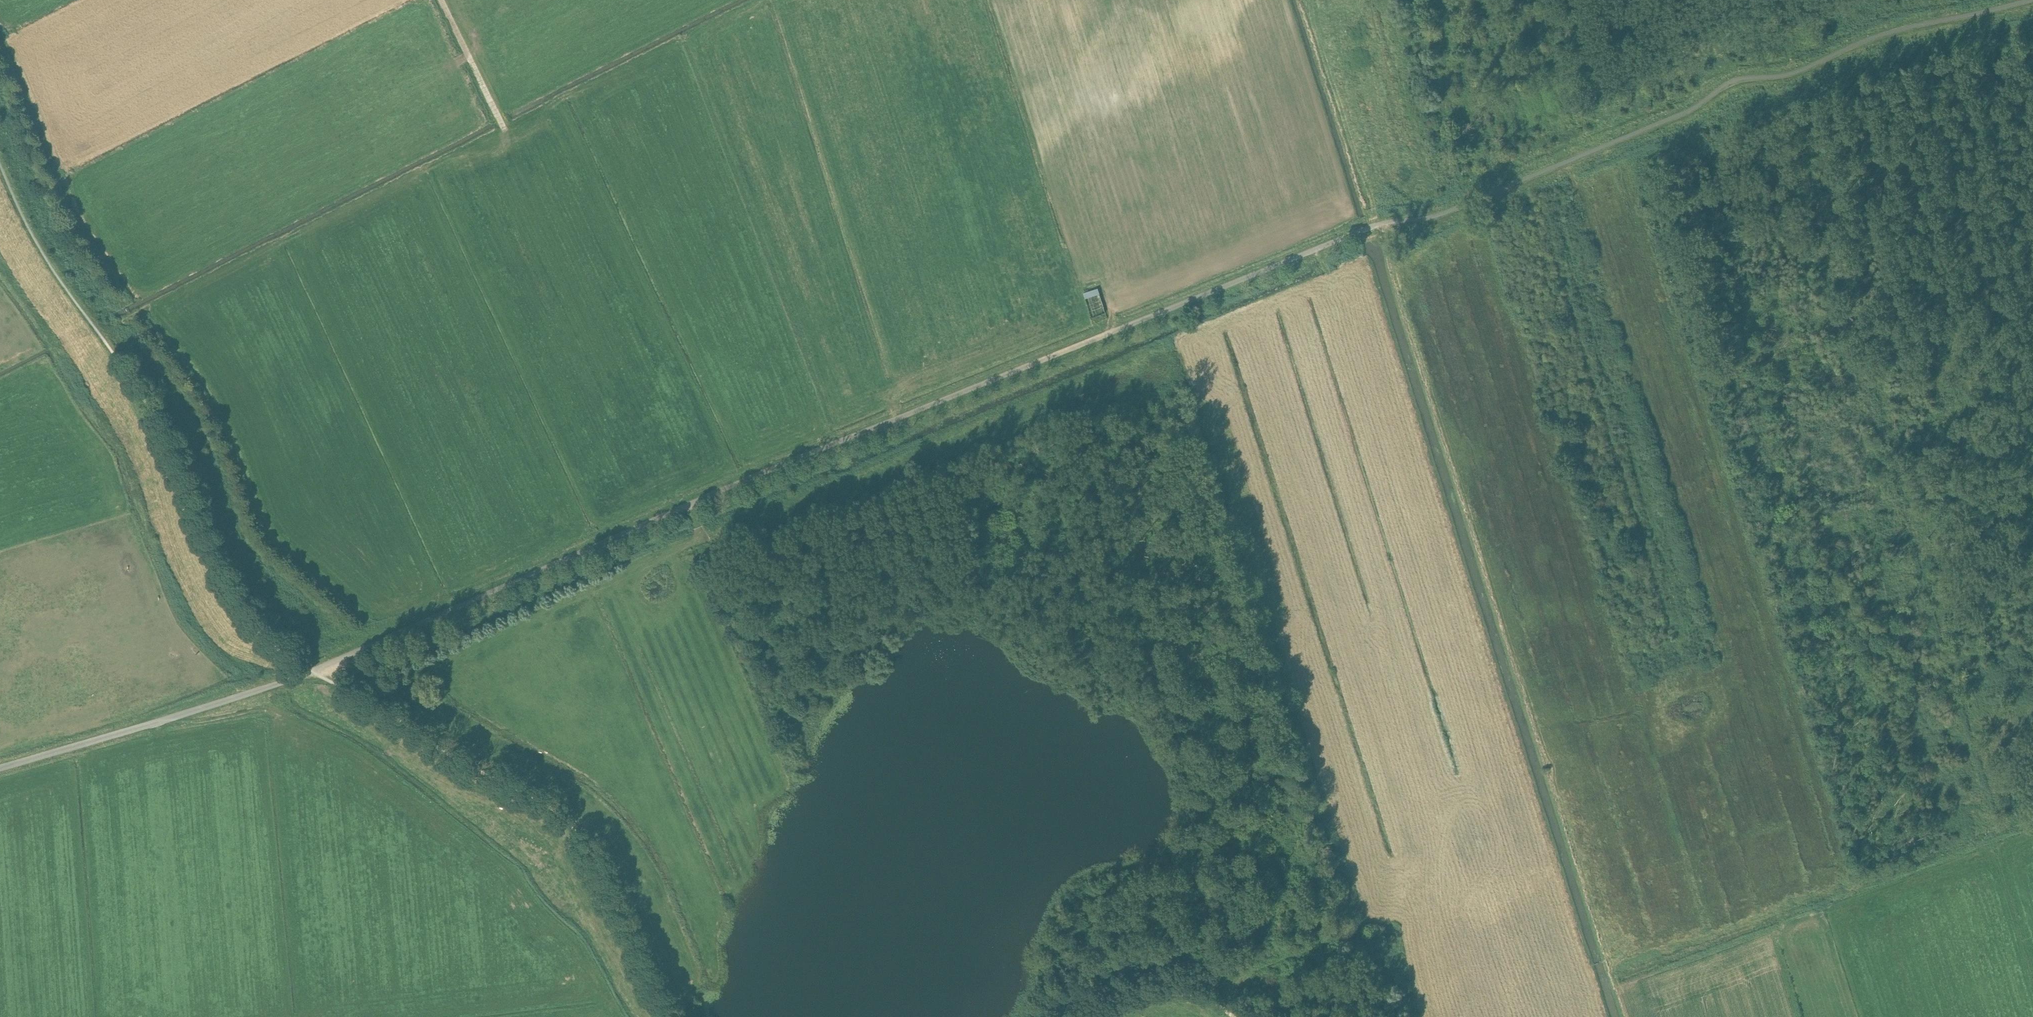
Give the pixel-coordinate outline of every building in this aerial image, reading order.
[(1099,290),(1086,294),(1095,318),(1107,313),(1099,290)]
